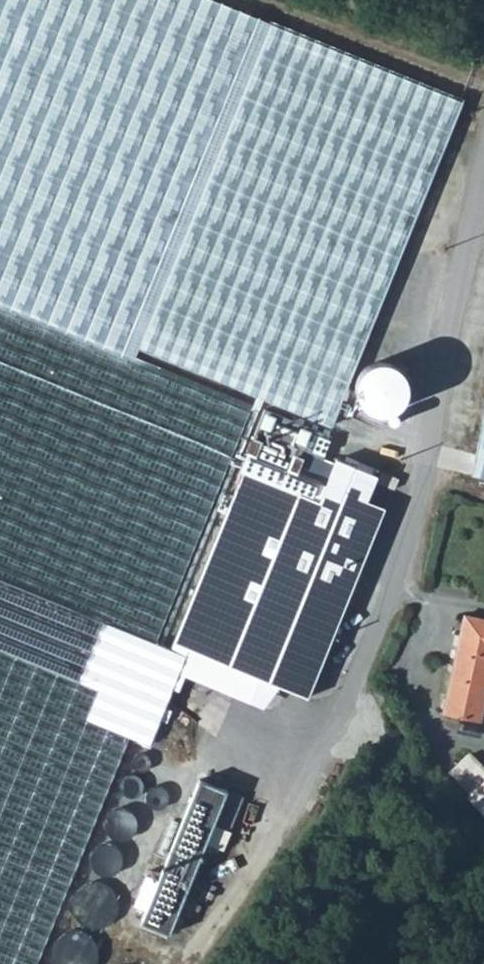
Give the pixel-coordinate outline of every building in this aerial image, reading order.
[(212,0),(0,0),(0,290),(71,319),(327,423),(459,94),(271,17),(267,22),(212,0)] [(150,641),(247,402),(0,302),(0,579),(150,641)] [(401,403),(406,363),(371,358),(366,398),(401,403)] [(171,647),(307,703),(387,506),(362,496),(374,465),(349,453),(346,459),(338,456),(335,465),(318,458),(327,436),(263,413),(171,647)] [(471,483),(483,486),(483,425),(471,483)] [(126,732),(145,685),(162,646),(150,641),(0,579),(0,963),(31,963),(126,732)] [(462,618),(442,713),(480,721),(483,702),(483,622),(462,618)] [(145,685),(126,732),(144,739),(163,693),(145,685)] [(449,772),(471,794),(466,799),(483,817),(483,771),(467,754),(449,772)] [(202,772),(146,901),(160,907),(176,872),(188,875),(228,783),(202,772)] [(471,794),(449,772),(438,783),(460,805),(466,799),(471,794)] [(81,880),(68,914),(107,929),(120,895),(81,880)] [(48,963),(90,963),(96,943),(58,931),(48,963)]
